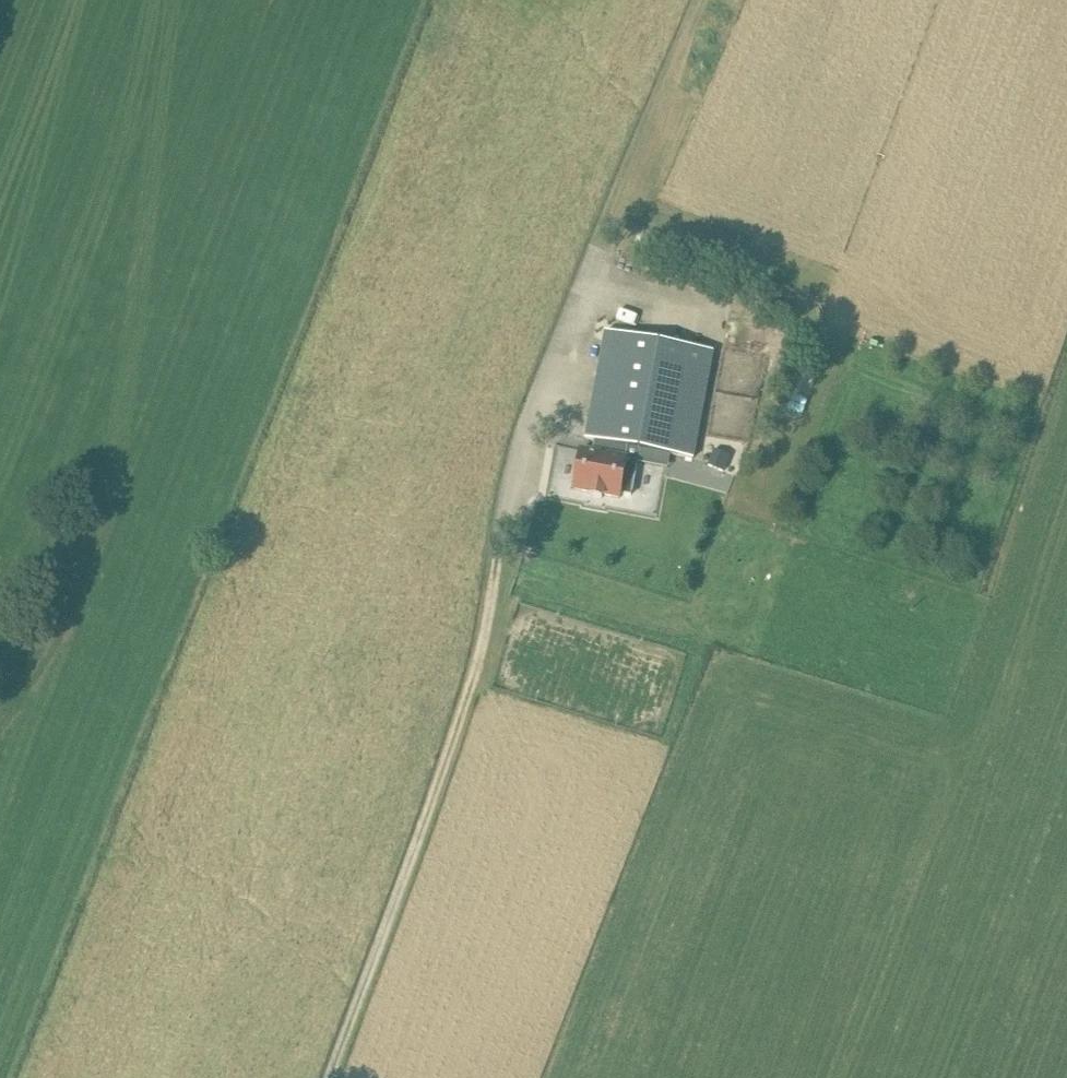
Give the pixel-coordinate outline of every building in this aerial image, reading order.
[(629,446),(693,458),(713,351),(606,331),(586,438),(595,439),(629,446)] [(626,459),(629,446),(595,439),(592,452),(581,450),(574,489),(592,493),(592,495),(603,498),(603,495),(619,498),(620,494),(631,496),(638,461),(626,459)]
